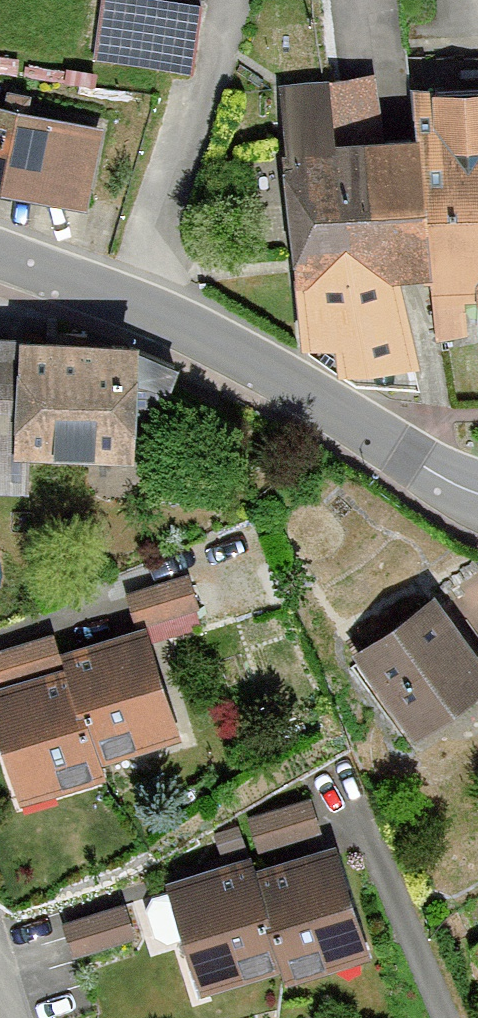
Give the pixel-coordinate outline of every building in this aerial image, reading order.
[(214,0),(100,0),(96,64),(209,71),(214,0)] [(107,204),(130,87),(1,62),(0,69),(0,183),(107,204)] [(416,220),(395,132),(391,75),(294,84),(318,348),(367,344),(372,375),(444,365),(429,285),(416,220)] [(477,211),(477,81),(451,84),(455,127),(395,132),(416,220),(477,211)] [(416,220),(429,285),(468,277),(471,308),(477,308),(477,211),(416,220)] [(26,494),(28,461),(135,465),(140,349),(0,343),(0,493),(26,494)] [(215,615),(203,572),(131,591),(143,634),(215,615)] [(373,648),(437,743),(477,716),(477,631),(454,595),(373,648)] [(64,627),(0,648),(0,674),(5,690),(77,667),(64,627)] [(89,653),(95,675),(124,762),(202,746),(174,633),(89,653)] [(124,762),(95,675),(6,695),(34,815),(133,792),(124,762)] [(260,841),(324,822),(313,788),(250,807),(260,841)] [(275,865),(304,970),(311,991),(395,964),(355,841),(275,865)] [(218,995),(304,970),(275,865),(268,848),(181,872),(218,995)] [(68,921),(78,960),(156,939),(145,900),(68,921)]
